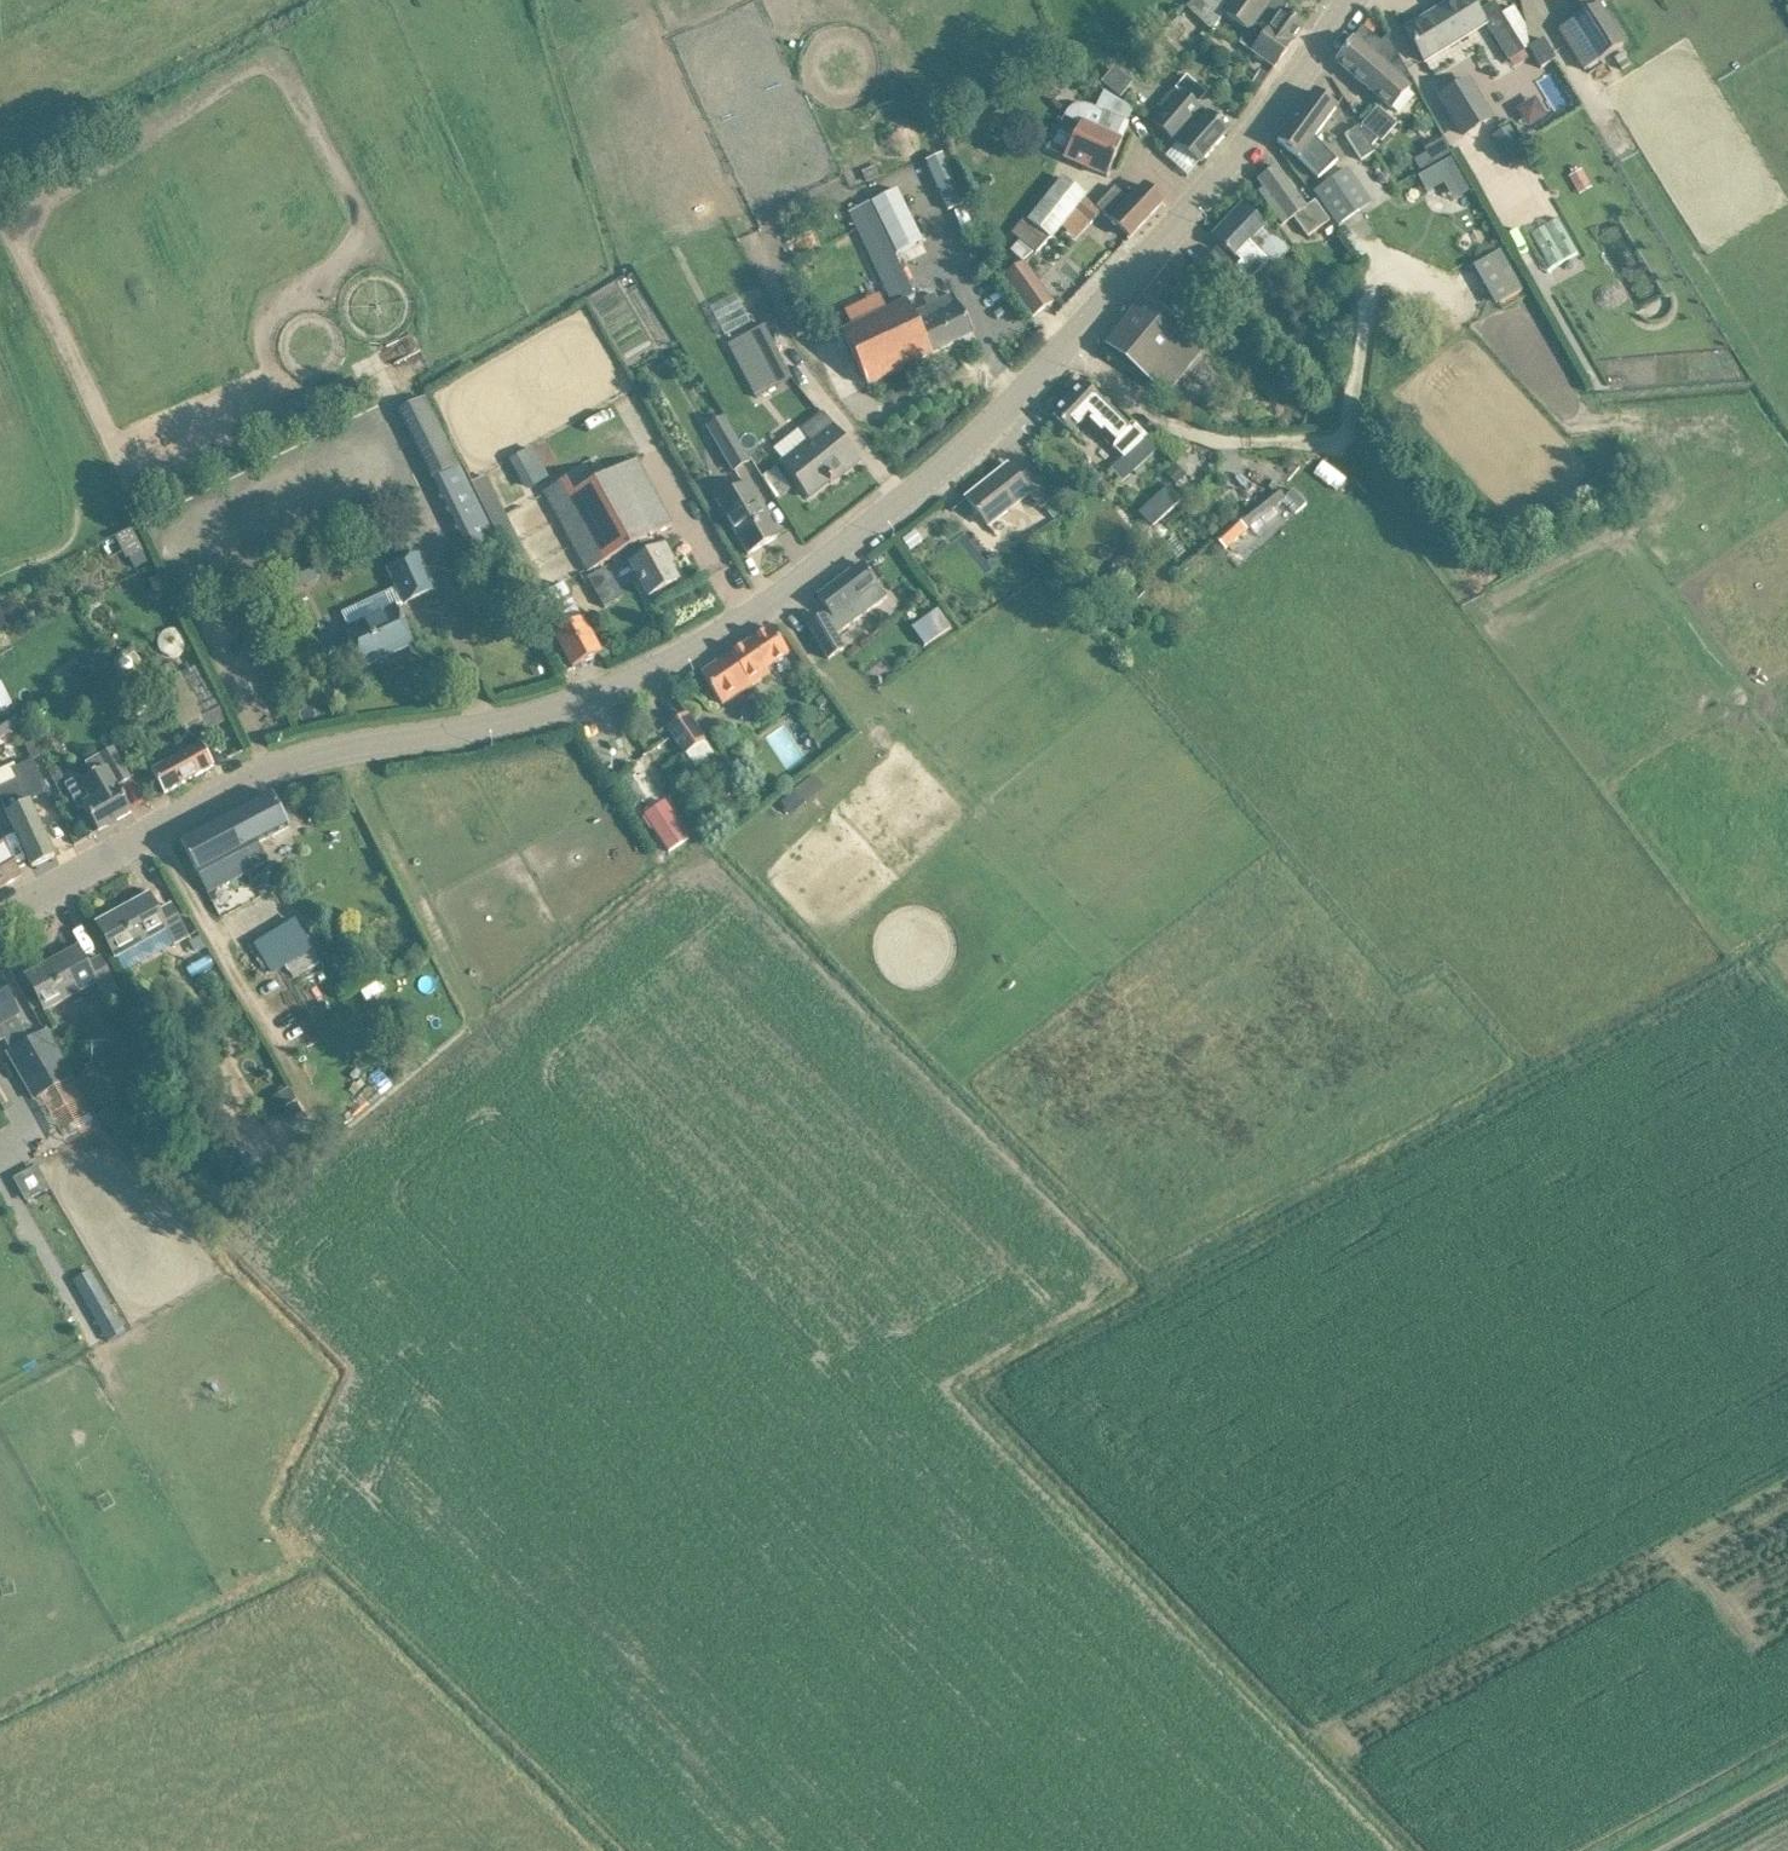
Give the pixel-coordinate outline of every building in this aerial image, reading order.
[(1188,8),(1209,30),(1212,32),(1224,15),(1248,32),(1239,45),(1274,69),(1303,28),(1283,14),(1287,8),(1276,0),(1198,0),(1188,8)] [(1477,12),(1469,0),(1455,0),(1404,32),(1424,63),(1485,26),(1508,62),(1523,52),(1492,3),(1477,12)] [(1610,27),(1594,0),(1576,0),(1585,15),(1558,31),(1571,52),(1584,71),(1623,47),(1610,27)] [(1529,8),(1516,12),(1523,35),(1536,32),(1529,8)] [(1381,44),(1361,29),(1336,63),(1391,111),(1409,90),(1403,85),(1409,78),(1386,38),(1381,44)] [(1541,70),(1555,62),(1541,40),(1528,49),(1541,70)] [(1134,89),(1111,71),(1095,85),(1124,104),(1134,89)] [(1182,149),(1200,165),(1227,134),(1200,110),(1199,111),(1195,108),(1206,95),(1187,79),(1186,78),(1175,91),(1159,109),(1163,112),(1153,124),(1173,142),(1182,149)] [(1493,120),(1468,78),(1436,98),(1462,139),(1493,120)] [(1335,110),(1314,94),(1277,143),(1298,159),(1318,180),(1337,162),(1314,138),(1335,110)] [(1128,126),(1095,110),(1090,108),(1084,106),(1078,106),(1072,108),(1067,112),(1064,118),(1080,126),(1063,159),(1106,179),(1122,143),(1121,142),(1128,126)] [(1361,162),(1374,154),(1358,128),(1345,136),(1361,162)] [(858,193),(889,184),(883,161),(851,169),(858,193)] [(1441,164),(1430,167),(1436,187),(1447,183),(1441,164)] [(1329,223),(1315,202),(1305,209),(1276,168),(1258,181),(1264,189),(1259,193),(1283,225),(1293,218),(1307,238),(1329,223)] [(1371,204),(1347,169),(1313,193),(1337,228),(1371,204)] [(913,171),(867,192),(908,281),(933,270),(916,233),(937,223),(913,171)] [(1085,199),(1066,184),(1062,180),(1028,222),(1049,240),(1057,231),(1058,232),(1074,212),(1083,201),(1085,199)] [(1130,239),(1162,205),(1143,188),(1129,203),(1114,189),(1096,208),(1130,239)] [(1090,226),(1099,214),(1083,201),(1074,212),(1090,226)] [(868,203),(846,214),(893,308),(840,332),(867,387),(972,335),(952,297),(939,302),(936,295),(925,301),(927,309),(913,315),(905,303),(915,298),(868,203)] [(1290,252),(1259,222),(1242,206),(1212,237),(1225,248),(1223,250),(1226,253),(1227,251),(1236,259),(1229,266),(1214,251),(1199,265),(1232,299),(1247,285),(1244,282),(1266,260),(1274,268),(1290,252)] [(1049,240),(1028,222),(1025,219),(1012,235),(1018,239),(1036,255),(1049,240)] [(1023,265),(1004,280),(1032,319),(1052,304),(1023,265)] [(1190,283),(1186,280),(1169,266),(1106,347),(1165,397),(1203,349),(1170,322),(1180,312),(1174,306),(1190,283)] [(791,381),(762,327),(727,345),(755,399),(791,381)] [(1082,385),(1053,416),(1070,433),(1082,421),(1121,458),(1109,471),(1123,485),(1159,448),(1136,425),(1132,430),(1102,401),(1100,402),(1082,385)] [(469,482),(461,466),(461,465),(426,397),(397,412),(469,552),(497,538),(469,482)] [(774,450),(783,462),(779,465),(781,467),(796,486),(801,481),(813,496),(829,483),(830,485),(834,481),(834,480),(841,474),(843,476),(860,463),(846,446),(847,445),(832,426),(823,414),(801,432),(799,430),(774,450)] [(733,471),(748,463),(723,420),(708,429),(733,471)] [(1216,436),(1202,448),(1213,460),(1227,448),(1216,436)] [(672,527),(660,506),(635,461),(573,496),(565,482),(543,494),(576,552),(587,574),(625,553),(632,566),(631,566),(649,599),(677,583),(668,567),(673,564),(664,548),(658,551),(651,539),(672,527)] [(1176,464),(1166,474),(1177,485),(1187,475),(1176,464)] [(1057,498),(1047,487),(1032,468),(1017,480),(1007,467),(965,500),(988,528),(1029,495),(1041,511),(1057,498)] [(483,475),(469,482),(497,538),(531,603),(545,596),(483,475)] [(759,503),(749,485),(717,504),(747,556),(777,539),(765,519),(764,520),(755,506),(759,503)] [(1171,487),(1141,515),(1154,529),(1184,501),(1171,487)] [(1277,491),(1242,519),(1251,530),(1286,502),(1277,491)] [(1238,522),(1217,542),(1226,552),(1247,532),(1238,522)] [(130,528),(113,538),(125,560),(142,551),(130,528)] [(435,591),(417,554),(385,569),(403,607),(435,591)] [(877,586),(861,565),(817,598),(830,616),(825,619),(824,617),(808,626),(827,661),(843,652),(835,637),(858,619),(886,598),(876,586),(877,586)] [(615,585),(607,570),(588,580),(596,595),(615,585)] [(562,615),(576,607),(571,597),(570,597),(564,586),(531,603),(538,617),(548,613),(545,608),(553,604),(559,616),(562,615)] [(576,607),(562,615),(568,628),(554,635),(572,670),(601,656),(576,607)] [(938,611),(912,629),(925,648),(940,637),(951,630),(947,624),(938,611)] [(412,646),(401,624),(400,625),(394,612),(350,632),(356,645),(353,647),(363,669),(412,646)] [(158,640),(158,643),(158,647),(160,651),(162,654),(165,656),(168,657),(172,658),(176,657),(179,656),(182,654),(184,651),(186,647),(186,643),(186,640),(184,636),(182,633),(179,631),(176,630),(172,629),(168,630),(165,631),(162,633),(160,636),(158,640)] [(787,656),(770,631),(769,629),(701,675),(721,707),(768,676),(765,671),(787,656)] [(112,662),(112,666),(112,670),(114,674),(116,677),(119,679),(123,681),(127,681),(130,681),(134,679),(137,677),(139,674),(141,670),(141,666),(141,662),(139,659),(137,656),(134,653),(130,652),(127,651),(123,652),(119,653),(116,656),(114,659),(112,662)] [(200,720),(178,676),(159,685),(181,729),(200,720)] [(666,727),(684,755),(704,742),(686,714),(666,727)] [(0,729),(0,740),(19,730),(14,721),(0,729)] [(36,741),(26,746),(33,760),(43,756),(36,741)] [(213,768),(201,747),(200,744),(151,772),(164,795),(213,768)] [(74,781),(65,787),(78,810),(83,808),(97,833),(132,814),(117,787),(131,780),(119,758),(114,749),(87,764),(94,776),(77,786),(74,781)] [(33,761),(13,770),(18,780),(0,788),(0,799),(22,847),(32,869),(54,858),(29,803),(48,794),(33,761)] [(686,837),(714,823),(694,786),(666,800),(686,837)] [(289,829),(271,795),(180,843),(207,895),(248,873),(267,864),(258,845),(289,829)] [(7,857),(0,845),(0,889),(19,878),(7,857)] [(188,939),(182,928),(171,907),(158,914),(148,896),(97,924),(116,959),(166,931),(175,946),(188,939)] [(295,923),(254,949),(271,977),(286,968),(294,980),(320,963),(295,923)] [(117,991),(111,980),(100,959),(87,967),(77,949),(26,977),(46,1011),(96,984),(104,998),(117,991)] [(0,985),(0,1027),(18,1016),(0,985)] [(8,1055),(35,1101),(72,1079),(46,1033),(8,1055)] [(287,1089),(277,1096),(285,1109),(296,1102),(287,1089)] [(296,1105),(284,1112),(290,1121),(301,1113),(296,1105)]
